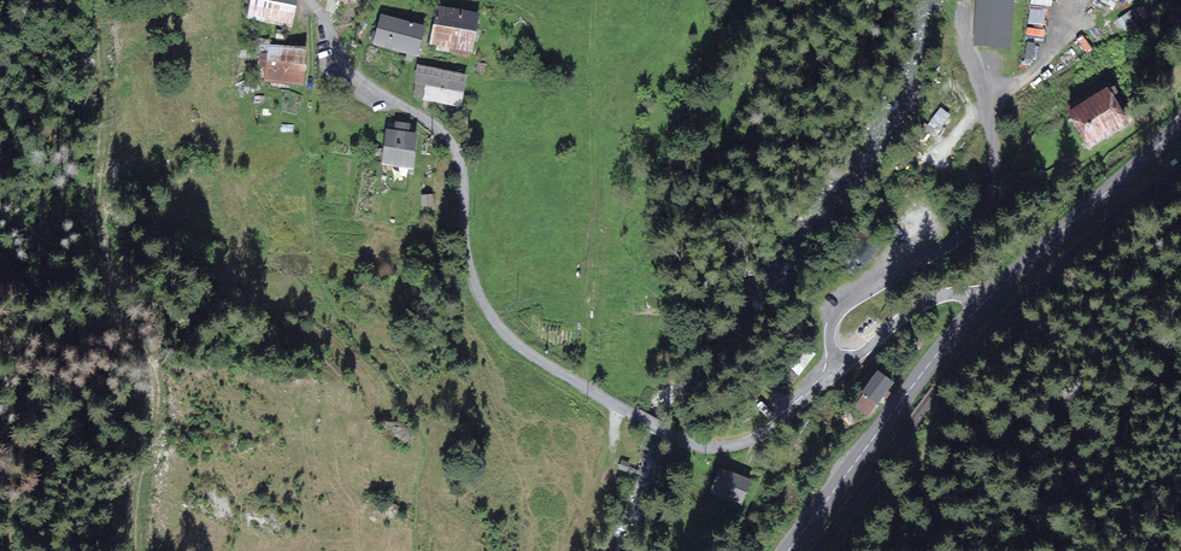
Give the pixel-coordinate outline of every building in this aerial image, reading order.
[(375,20),(399,27),(415,31),(419,16),(421,17),(422,12),(420,11),(422,4),(422,2),(418,1),(417,2),(417,3),(405,0),(380,0),(377,10),(375,20)] [(454,4),(494,11),(496,0),(454,0),(454,4)] [(1027,22),(1047,24),(1049,0),(1030,0),(1027,22)] [(494,11),(454,4),(451,20),(491,27),(493,17),(494,11)] [(280,16),(291,17),(292,8),(282,6),(280,16)] [(310,21),(272,17),(269,51),(306,55),(309,22),(310,21)] [(488,80),(494,50),(446,39),(442,69),(450,70),(450,72),(460,74),(488,80)] [(278,101),(278,86),(278,79),(257,79),(257,102),(278,102),(278,101)] [(1108,88),(1067,117),(1087,144),(1123,119),(1114,106),(1118,101),(1108,88)] [(937,134),(950,111),(938,104),(924,127),(937,134)] [(410,106),(410,114),(401,114),(398,148),(428,151),(432,116),(423,115),(424,107),(410,106)] [(455,164),(456,176),(462,175),(467,175),(466,163),(455,164)] [(1053,182),(1050,177),(1030,192),(1035,198),(1039,204),(1048,198),(1046,194),(1056,186),(1053,182)] [(859,230),(847,246),(867,261),(879,246),(859,230)] [(797,378),(815,356),(803,347),(786,369),(797,378)] [(886,399),(890,393),(894,383),(879,373),(865,394),(870,399),(860,413),(870,418),(886,399)] [(849,396),(854,391),(848,384),(843,390),(849,396)] [(894,396),(890,393),(886,399),(888,401),(890,402),(894,396)] [(731,475),(726,473),(719,469),(706,493),(727,504),(724,511),(733,515),(749,485),(742,481),(737,478),(731,475)]
